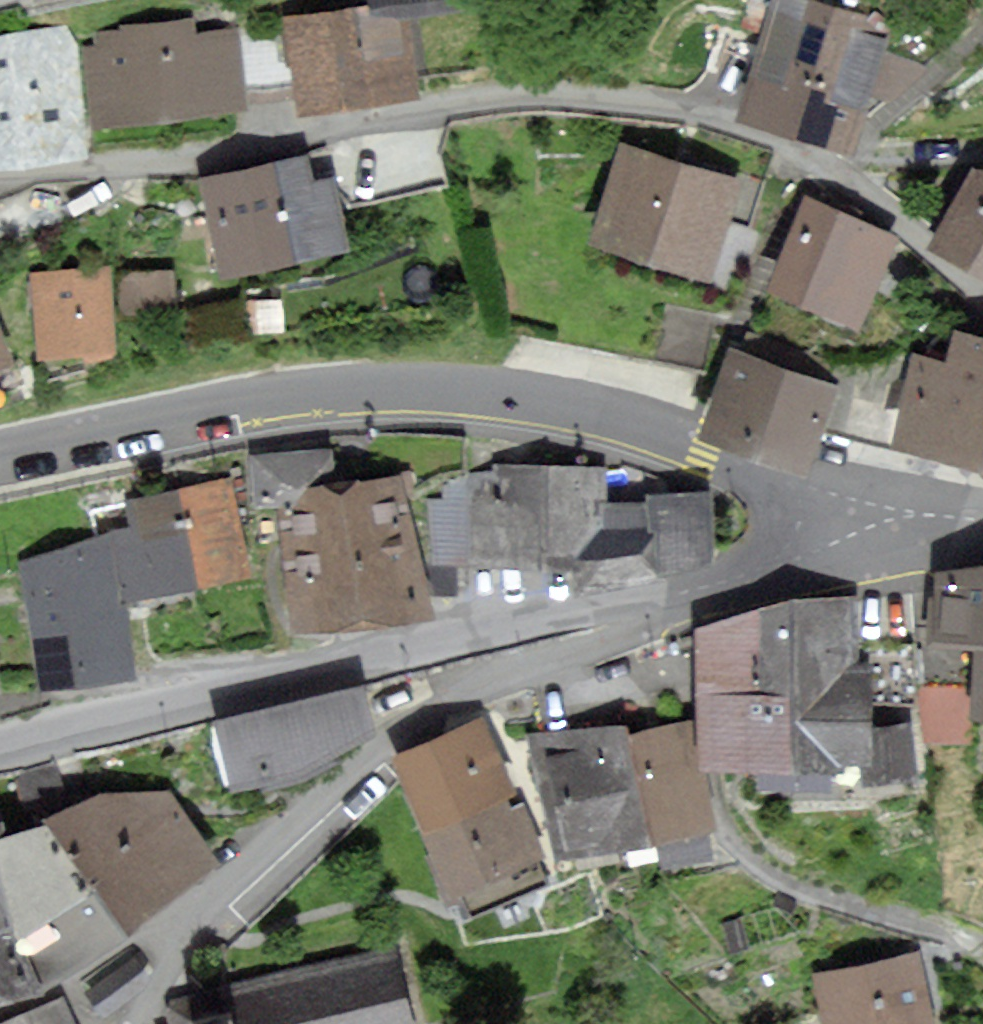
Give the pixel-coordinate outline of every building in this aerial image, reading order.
[(411,16),(472,8),(471,0),(370,0),(371,6),(287,17),(299,110),(421,94),(411,16)] [(794,134),(833,8),(806,0),(776,0),(740,118),(794,134)] [(880,53),(889,25),(833,8),(794,134),(847,150),(866,89),(888,96),(921,66),(880,53)] [(200,41),(198,24),(126,31),(127,38),(102,40),(103,52),(91,54),(99,129),(253,113),(245,36),(200,41)] [(63,34),(0,45),(0,164),(83,150),(63,34)] [(737,184),(625,149),(598,234),(710,270),(737,184)] [(309,185),(303,159),(206,181),(226,270),(344,242),(330,180),(309,185)] [(982,268),(982,167),(975,163),(935,244),(982,268)] [(808,206),(774,286),(857,320),(890,241),(808,206)] [(107,270),(36,276),(42,352),(113,347),(107,270)] [(168,275),(124,277),(124,308),(169,306),(168,275)] [(982,468),(982,336),(956,329),(948,360),(916,350),(895,446),(982,468)] [(734,355),(711,426),(806,457),(829,386),(734,355)] [(264,500),(283,497),(334,490),(329,452),(259,461),(264,500)] [(707,563),(706,496),(653,497),(653,508),(604,508),(603,469),(504,470),(504,480),(452,480),(452,504),(436,504),(437,558),(581,557),(581,582),(653,582),(653,563),(707,563)] [(228,479),(179,489),(198,580),(247,569),(228,479)] [(414,607),(397,482),(334,490),(283,497),(300,622),(414,607)] [(133,594),(198,580),(179,489),(131,500),(137,527),(119,531),(133,594)] [(45,682),(131,670),(112,536),(28,566),(45,682)] [(976,568),(939,574),(938,638),(976,639),(975,718),(982,718),(982,568),(976,568)] [(867,771),(860,601),(798,599),(701,630),(715,770),(867,771)] [(221,729),(236,786),(369,749),(353,693),(221,729)] [(481,724),(398,757),(424,825),(502,794),(508,792),(481,724)] [(688,724),(627,737),(647,837),(654,836),(659,863),(708,853),(703,828),(709,827),(688,724)] [(561,854),(647,837),(627,737),(624,725),(539,742),(561,854)] [(167,793),(94,796),(55,823),(99,885),(125,924),(215,862),(167,793)] [(509,812),(502,794),(424,825),(450,891),(540,855),(521,807),(509,812)] [(23,933),(99,885),(55,823),(54,821),(2,841),(23,933)] [(23,933),(2,841),(0,831),(0,989),(34,982),(23,933)] [(163,1000),(168,1023),(414,1023),(396,946),(163,1000)] [(824,1023),(938,1023),(920,953),(812,980),(824,1023)] [(148,979),(133,960),(89,993),(103,1013),(148,979)] [(62,1003),(13,1023),(72,1023),(62,1003)]
